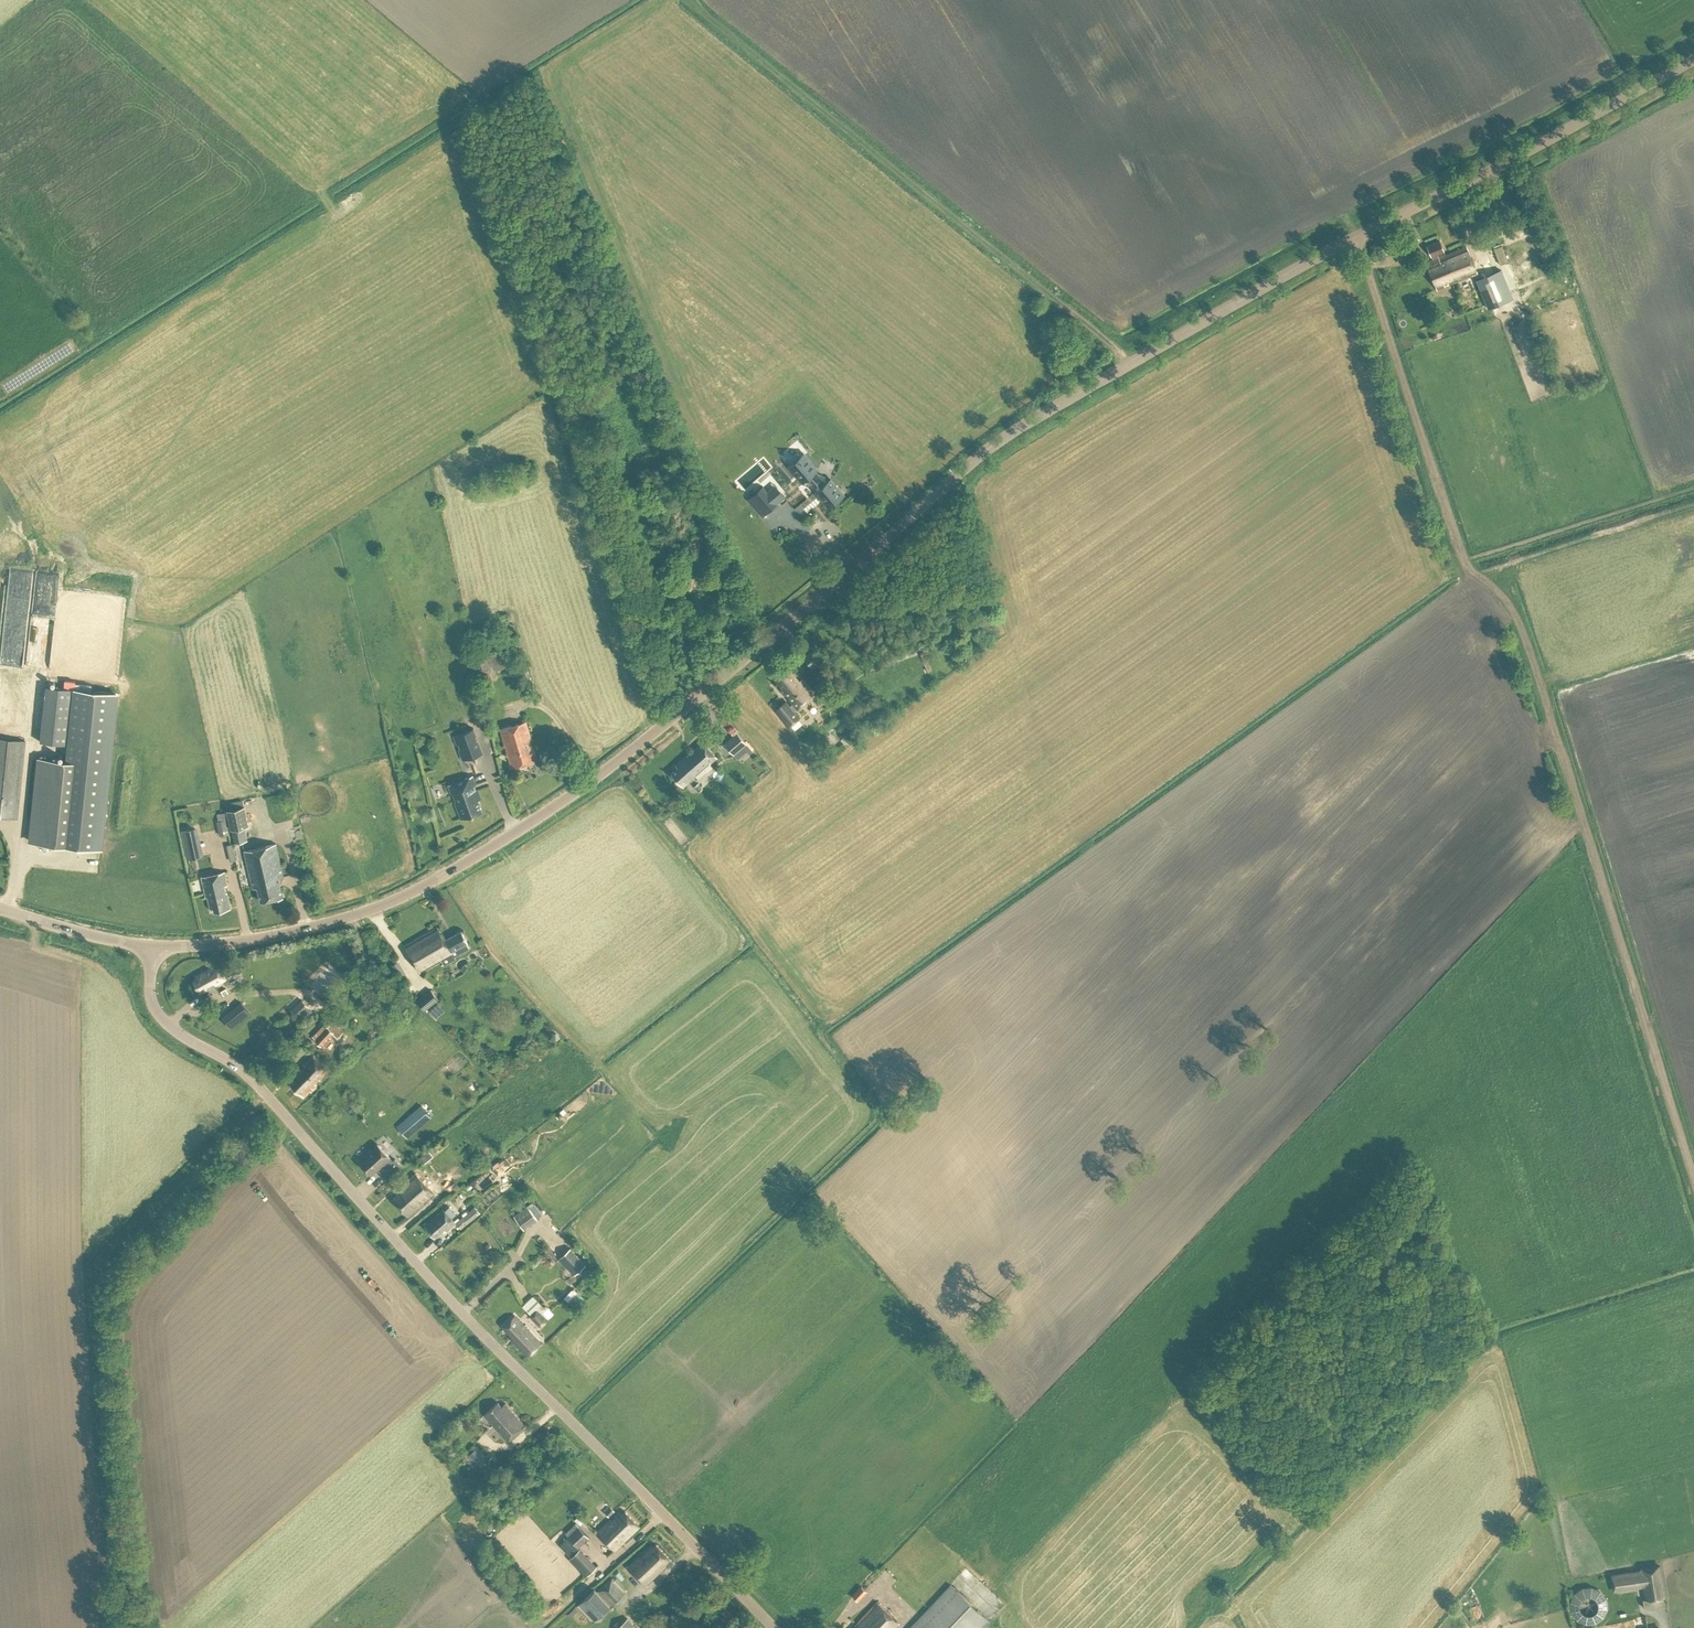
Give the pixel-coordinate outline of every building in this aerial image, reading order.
[(1521,217),(1505,223),(1508,231),(1524,225),(1521,217)] [(1432,259),(1425,262),(1436,290),(1476,273),(1466,247),(1446,255),(1440,240),(1427,246),(1432,259)] [(1404,250),(1400,242),(1394,244),(1398,252),(1404,250)] [(1508,261),(1505,253),(1497,256),(1500,264),(1508,261)] [(1488,309),(1514,298),(1501,268),(1475,279),(1488,309)] [(805,454),(790,466),(803,482),(806,479),(807,481),(807,484),(815,487),(817,489),(816,491),(819,494),(818,495),(823,501),(824,500),(830,507),(844,495),(830,479),(827,481),(826,480),(826,477),(816,474),(815,472),(818,469),(805,454)] [(763,485),(747,499),(762,516),(778,503),(763,485)] [(894,657),(918,648),(917,643),(892,652),(894,657)] [(812,667),(823,658),(815,648),(804,657),(812,667)] [(475,659),(482,687),(483,693),(495,690),(493,683),(490,671),(491,671),(490,666),(510,661),(506,650),(475,659)] [(667,674),(672,673),(669,663),(664,665),(667,674)] [(790,669),(777,679),(783,686),(781,688),(798,708),(814,695),(802,679),(800,681),(790,669)] [(64,680),(63,687),(73,688),(74,681),(64,680)] [(67,744),(73,688),(63,687),(46,686),(40,741),(67,744)] [(73,688),(67,744),(65,760),(40,757),(32,839),(72,843),(100,846),(115,692),(73,688)] [(786,700),(775,709),(789,725),(800,717),(786,700)] [(537,759),(526,722),(500,729),(511,767),(537,759)] [(473,727),(457,734),(466,758),(483,752),(478,741),(476,742),(474,736),(476,735),(473,727)] [(735,752),(744,744),(734,733),(725,742),(735,752)] [(25,741),(0,738),(0,816),(17,818),(25,741)] [(718,756),(704,740),(693,749),(695,751),(690,755),(688,753),(676,764),(678,766),(672,771),(684,785),(696,774),(710,761),(711,762),(718,756)] [(478,799),(481,798),(477,788),(476,789),(474,785),(476,784),(472,775),(463,778),(463,781),(459,782),(458,780),(449,784),(452,793),(454,792),(457,801),(455,802),(461,818),(482,810),(478,799)] [(694,786),(699,792),(703,788),(698,782),(694,786)] [(243,799),(226,803),(235,843),(248,840),(244,827),(249,826),(243,799)] [(217,821),(220,835),(229,833),(226,819),(224,819),(223,812),(217,814),(218,821),(217,821)] [(197,826),(181,830),(187,859),(204,855),(197,826)] [(226,845),(229,856),(235,854),(232,843),(226,845)] [(284,877),(276,844),(244,851),(253,888),(257,887),(260,901),(283,896),(280,882),(284,877)] [(227,885),(224,872),(201,877),(206,896),(207,896),(210,908),(213,908),(214,912),(231,908),(227,892),(226,892),(224,886),(227,885)] [(444,939),(438,927),(405,945),(419,972),(453,954),(451,951),(468,942),(461,930),(444,939)] [(223,970),(218,962),(209,967),(211,971),(204,974),(203,971),(196,975),(197,978),(193,980),(201,994),(227,979),(227,978),(231,976),(227,968),(223,970)] [(417,1000),(424,1009),(438,997),(431,988),(417,1000)] [(247,1007),(237,998),(220,1017),(230,1026),(247,1007)] [(303,998),(293,1008),(300,1015),(310,1005),(303,998)] [(437,1016),(445,1008),(437,1000),(429,1007),(437,1016)] [(413,1014),(417,1010),(414,1007),(410,1010),(404,1015),(408,1019),(413,1014)] [(346,1030),(340,1025),(340,1024),(335,1019),(329,1024),(326,1022),(314,1035),(317,1037),(316,1038),(324,1046),(336,1032),(340,1036),(346,1030)] [(328,1069),(313,1054),(303,1063),(306,1066),(302,1071),(299,1068),(291,1076),(294,1079),(290,1083),(303,1096),(311,1088),(312,1089),(316,1085),(315,1083),(328,1069)] [(420,1104),(405,1118),(417,1130),(432,1117),(420,1104)] [(387,1177),(402,1165),(396,1158),(394,1160),(391,1157),(380,1143),(360,1160),(372,1173),(379,1168),(387,1177)] [(418,1158),(422,1164),(434,1155),(429,1149),(418,1158)] [(433,1193),(415,1172),(395,1190),(398,1194),(393,1198),(408,1215),(433,1193)] [(489,1193),(481,1199),(486,1206),(494,1199),(489,1193)] [(533,1200),(514,1215),(524,1228),(538,1218),(537,1217),(543,1212),(533,1200)] [(474,1205),(455,1221),(461,1229),(481,1212),(474,1205)] [(449,1206),(444,1210),(443,1208),(437,1214),(425,1225),(435,1237),(444,1228),(446,1230),(455,1223),(451,1218),(456,1213),(449,1206)] [(570,1247),(559,1258),(575,1274),(586,1263),(570,1247)] [(574,1288),(564,1297),(570,1303),(579,1293),(574,1288)] [(523,1305),(524,1307),(530,1314),(529,1315),(539,1326),(553,1314),(545,1306),(539,1311),(537,1308),(542,1304),(534,1295),(523,1305)] [(529,1355),(542,1343),(515,1314),(503,1325),(515,1338),(514,1339),(529,1355)] [(501,1406),(497,1402),(483,1414),(490,1422),(485,1426),(497,1439),(502,1435),(507,1441),(525,1425),(505,1403),(501,1406)] [(476,1463),(485,1453),(476,1446),(469,1454),(476,1463)] [(610,1506),(604,1512),(608,1516),(614,1511),(610,1506)] [(640,1525),(625,1510),(622,1513),(620,1510),(598,1531),(614,1549),(640,1525)] [(579,1525),(568,1535),(579,1546),(590,1536),(579,1525)] [(672,1562),(655,1544),(652,1547),(650,1545),(628,1566),(646,1584),(667,1564),(668,1566),(672,1562)] [(580,1548),(571,1556),(588,1574),(597,1565),(580,1548)] [(1643,1586),(1645,1599),(1665,1595),(1660,1562),(1639,1566),(1640,1568),(1610,1573),(1613,1591),(1643,1586)] [(600,1588),(597,1591),(609,1604),(610,1605),(613,1602),(625,1591),(611,1577),(600,1588)] [(990,1620),(950,1583),(909,1627),(982,1627),(990,1620)] [(858,1601),(867,1591),(861,1585),(852,1595),(858,1601)] [(1571,1619),(1606,1619),(1606,1585),(1571,1586),(1571,1619)] [(594,1590),(578,1605),(592,1620),(608,1605),(609,1604),(597,1591),(595,1589),(594,1590)] [(877,1601),(855,1624),(856,1625),(853,1627),(895,1627),(900,1623),(877,1601)] [(628,1618),(616,1627),(637,1627),(628,1618)]
